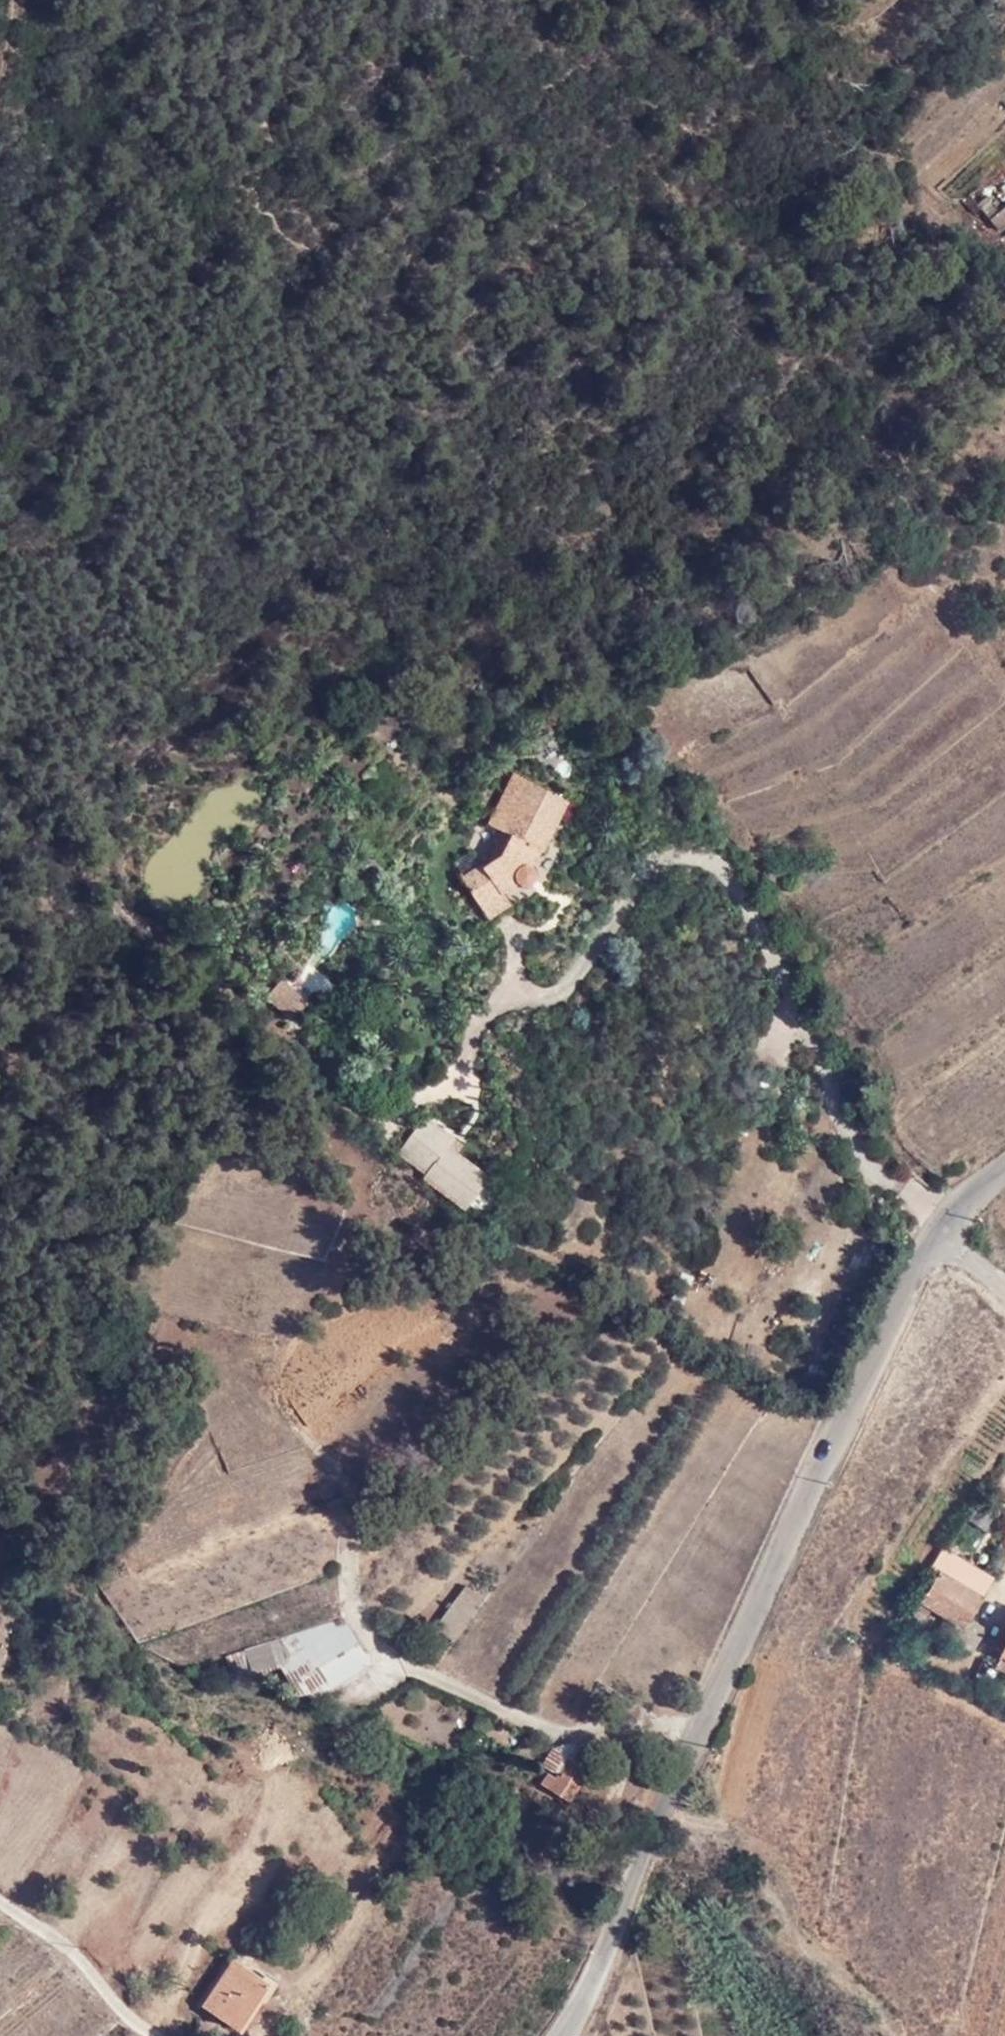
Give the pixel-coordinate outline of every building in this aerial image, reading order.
[(963,199),(975,213),(980,208),(990,220),(1004,207),(1004,164),(963,199)] [(481,903),(503,888),(519,877),(530,882),(537,873),(532,865),(542,846),(545,848),(570,798),(519,771),(494,821),(507,828),(499,845),(505,850),(466,880),(481,903)] [(511,901),(503,888),(481,903),(489,917),(511,901)] [(425,1176),(439,1187),(465,1210),(468,1205),(485,1183),(445,1152),(425,1176)] [(1004,1556),(1004,1538),(996,1550),(1004,1556)] [(970,1619),(993,1578),(944,1550),(934,1567),(940,1571),(919,1609),(910,1604),(892,1632),(914,1646),(930,1619),(928,1616),(933,1608),(964,1628),(956,1643),(973,1652),(983,1634),(983,1626),(970,1619)] [(345,1620),(284,1640),(309,1681),(323,1673),(332,1688),(372,1663),(345,1620)] [(1004,1670),(1004,1656),(1002,1654),(996,1665),(1004,1670)] [(546,1764),(550,1766),(562,1774),(579,1746),(572,1742),(555,1748),(546,1764)] [(562,1774),(550,1766),(540,1784),(570,1800),(597,1757),(579,1746),(562,1774)] [(241,2031),(271,1986),(236,1960),(206,2007),(241,2031)]
